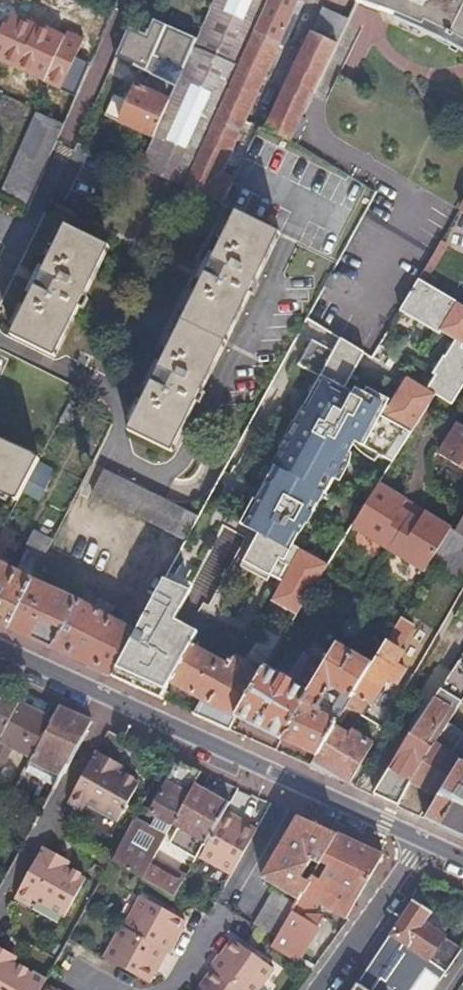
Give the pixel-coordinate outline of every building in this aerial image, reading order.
[(196,38),(174,86),(168,100),(152,136),(138,168),(182,187),(267,0),(213,0),(196,38)] [(182,187),(219,204),(231,181),(254,137),(259,127),(244,121),(278,45),(283,47),(288,36),(287,35),(296,16),(292,14),(298,0),(267,0),(182,187)] [(298,0),(292,14),(296,16),(303,2),(298,0)] [(355,2),(360,4),(365,5),(378,9),(394,15),(415,23),(418,25),(431,31),(443,37),(462,47),(462,0),(356,0),(355,2)] [(347,20),(347,19),(322,7),(264,129),(290,140),(347,20)] [(146,34),(127,26),(114,56),(151,74),(174,86),(196,38),(152,19),(146,34)] [(342,66),(352,73),(371,42),(360,36),(342,66)] [(151,74),(144,89),(168,100),(174,86),(151,74)] [(120,122),(152,136),(168,100),(144,89),(136,85),(120,122)] [(37,112),(0,193),(26,205),(63,124),(37,112)] [(279,235),(236,213),(127,430),(171,452),(188,416),(279,235)] [(109,245),(65,223),(10,336),(54,357),(109,245)] [(419,278),(462,305),(462,302),(462,300),(422,274),(419,278)] [(419,278),(400,311),(439,335),(441,332),(455,341),(445,359),(443,358),(432,375),(435,377),(425,391),(406,378),(388,407),(354,389),(352,394),(344,389),(356,367),(363,353),(340,339),(333,352),(311,340),(297,365),(319,377),(272,465),(273,466),(255,500),(253,499),(239,524),(258,534),(240,566),(267,580),(270,575),(282,581),(272,601),(298,615),(311,594),(312,593),(329,565),(293,546),(305,523),(307,524),(324,493),(326,494),(354,442),(392,462),(433,396),(451,408),(462,388),(462,350),(460,348),(462,344),(462,306),(462,305),(419,278)] [(462,434),(462,429),(458,426),(439,457),(447,462),(462,434)] [(447,462),(462,471),(462,434),(447,462)] [(14,500),(15,499),(17,499),(37,457),(33,456),(34,454),(0,439),(0,494),(14,500)] [(92,487),(188,535),(198,516),(102,467),(92,487)] [(40,484),(29,478),(22,492),(33,497),(40,484)] [(351,529),(392,554),(413,519),(411,518),(402,512),(408,504),(378,486),(361,513),(351,529)] [(56,509),(64,513),(68,504),(60,500),(56,509)] [(411,518),(416,509),(408,504),(402,512),(411,518)] [(426,515),(418,510),(413,519),(420,523),(426,515)] [(433,563),(452,531),(426,515),(420,523),(413,519),(392,554),(426,575),(433,563)] [(0,556),(7,542),(10,544),(15,534),(3,528),(0,534),(0,556)] [(24,547),(43,556),(50,540),(32,531),(24,547)] [(6,628),(30,580),(33,575),(42,557),(27,549),(15,572),(0,564),(0,625),(6,628)] [(462,579),(462,560),(457,556),(448,570),(462,579)] [(189,591),(164,579),(141,621),(130,642),(111,676),(160,699),(169,682),(190,644),(197,632),(173,619),(189,591)] [(30,580),(6,628),(39,643),(111,676),(130,642),(141,621),(126,613),(120,624),(77,598),(30,580)] [(369,669),(346,708),(358,715),(367,701),(370,703),(386,678),(396,684),(404,670),(394,664),(399,655),(396,653),(412,625),(400,618),(398,622),(369,669)] [(263,624),(240,662),(262,674),(265,668),(284,639),(284,637),(263,624)] [(192,713),(228,729),(235,717),(262,674),(240,662),(229,656),(224,663),(190,644),(169,682),(200,699),(192,713)] [(281,740),(282,739),(322,671),(309,663),(309,661),(301,656),(288,677),(295,681),(292,686),(275,675),(265,668),(262,674),(235,717),(281,740)] [(411,736),(409,735),(373,794),(397,805),(433,745),(434,746),(447,725),(462,699),(462,656),(411,736)] [(288,677),(278,671),(275,675),(292,686),(295,681),(288,677)] [(415,683),(410,692),(415,696),(421,686),(415,683)] [(52,719),(19,702),(0,694),(0,778),(14,749),(31,758),(52,719)] [(82,735),(89,721),(75,715),(59,707),(52,719),(31,758),(24,771),(54,787),(82,735)] [(328,775),(348,784),(372,745),(351,732),(336,723),(334,727),(317,755),(310,767),(328,775)] [(462,756),(462,735),(447,725),(434,746),(433,745),(397,805),(396,806),(410,813),(418,817),(428,800),(428,793),(438,798),(460,761),(462,756)] [(112,769),(116,762),(94,750),(66,802),(81,810),(85,804),(118,821),(138,783),(120,773),(112,769)] [(194,784),(201,772),(188,766),(178,761),(150,812),(172,825),(194,784)] [(425,820),(459,835),(462,837),(462,763),(460,761),(438,798),(425,820)] [(124,766),(116,762),(112,769),(120,773),(124,766)] [(225,810),(227,804),(194,784),(172,825),(178,828),(169,844),(184,852),(196,859),(198,856),(205,843),(206,844),(225,810)] [(238,818),(225,810),(206,844),(205,843),(198,856),(232,874),(255,830),(237,820),(238,818)] [(300,899),(338,834),(323,827),(298,816),(261,878),(300,899)] [(153,859),(167,835),(134,820),(111,861),(142,879),(153,859)] [(315,900),(347,920),(350,914),(355,905),(383,855),(360,844),(338,834),(300,899),(297,903),(277,937),(272,946),(299,961),(325,915),(305,916),(315,900)] [(60,863),(63,857),(42,846),(14,899),(28,906),(32,899),(64,916),(85,878),(68,868),(60,863)] [(186,877),(196,859),(184,852),(182,856),(177,872),(186,877)] [(72,862),(63,857),(60,863),(68,868),(72,862)] [(142,879),(175,899),(183,883),(186,877),(177,872),(153,859),(142,879)] [(255,925),(277,937),(297,903),(275,890),(255,925)] [(159,966),(167,951),(170,952),(177,938),(175,937),(184,919),(140,896),(123,927),(120,926),(104,956),(148,981),(157,964),(159,966)] [(416,901),(412,899),(390,933),(446,971),(460,950),(442,937),(443,935),(425,923),(431,912),(428,909),(429,907),(429,903),(422,898),(418,899),(416,901)] [(355,905),(350,914),(354,916),(358,907),(355,905)] [(446,971),(390,933),(389,933),(385,940),(357,982),(369,989),(378,989),(385,980),(399,989),(433,989),(446,971)] [(210,967),(202,977),(201,980),(203,982),(197,989),(257,989),(274,966),(264,959),(231,936),(219,954),(216,952),(207,965),(210,967)] [(47,977),(34,969),(31,972),(14,963),(7,959),(11,953),(0,947),(0,989),(40,989),(43,984),(47,977)] [(7,959),(14,963),(18,957),(11,953),(7,959)] [(385,980),(378,989),(399,989),(385,980)]
